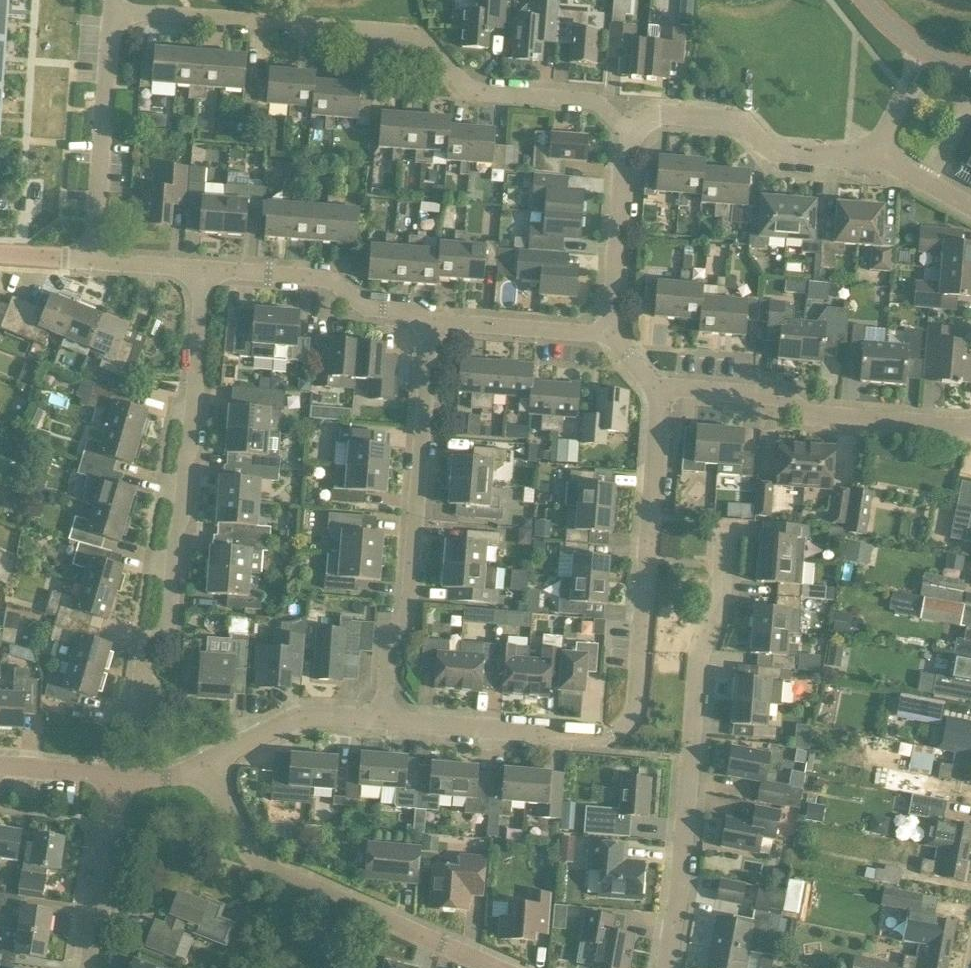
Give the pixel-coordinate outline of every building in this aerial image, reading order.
[(473,12),(465,11),(462,47),(487,49),(488,34),(492,31),(504,29),(506,0),(498,0),(494,0),(474,0),(473,12)] [(543,43),(556,44),(556,37),(559,0),(552,0),(552,2),(534,0),(533,18),(516,17),(513,59),(541,61),(543,43)] [(599,31),(603,31),(604,14),(590,13),(590,7),(573,6),(573,0),(559,0),(556,37),(572,38),(569,64),(596,66),(599,31)] [(681,19),(694,20),(695,0),(682,0),(681,19)] [(606,59),(621,60),(620,76),(643,78),(646,42),(635,41),(636,26),(609,24),(606,59)] [(647,26),(646,42),(643,78),(667,80),(668,64),(683,65),(686,30),(660,28),(658,26),(647,26)] [(151,88),(152,84),(175,85),(178,50),(155,49),(153,64),(141,63),(139,87),(151,88)] [(175,85),(189,87),(188,99),(197,100),(201,52),(178,50),(175,85)] [(206,88),(221,89),(223,54),(201,52),(197,100),(205,100),(206,88)] [(221,89),(243,91),(242,107),(254,108),(256,84),(245,84),(247,56),(223,54),(221,89)] [(268,85),(256,84),(254,108),(267,109),(267,105),(289,107),(293,72),(269,70),(268,85)] [(297,120),(298,107),(312,108),(315,82),(316,74),(293,72),(289,107),(288,119),(297,120)] [(334,131),(335,118),(337,83),(315,82),(312,108),(311,116),(326,117),(325,130),(334,131)] [(371,101),(359,100),(360,85),(337,83),(335,118),(357,120),(357,124),(370,125),(371,101)] [(401,163),(402,150),(404,115),(381,113),(378,148),(393,149),(392,162),(401,163)] [(402,150),(416,151),(415,164),(423,164),(427,117),(404,115),(402,150)] [(197,116),(196,127),(206,128),(207,117),(197,116)] [(431,165),(432,152),(447,153),(450,127),(450,119),(427,117),(423,164),(431,165)] [(468,176),(469,163),(472,128),(450,127),(447,153),(446,162),(461,163),(460,175),(468,176)] [(506,147),(494,146),(495,130),(472,128),(469,163),(492,165),(491,170),(504,171),(506,147)] [(532,174),(534,174),(558,176),(559,160),(585,162),(587,136),(551,134),(550,149),(534,147),(532,174)] [(506,147),(504,171),(517,172),(519,148),(506,147)] [(658,157),(657,173),(645,172),(644,195),(656,197),(657,192),(679,194),(682,159),(658,157)] [(687,207),(688,195),(701,196),(701,204),(704,161),(682,159),(679,194),(678,206),(687,207)] [(701,204),(715,205),(714,217),(723,218),(727,171),(705,169),(705,161),(704,161),(701,204)] [(159,165),(157,188),(143,187),(140,224),(170,226),(172,208),(185,209),(188,167),(159,165)] [(189,182),(186,230),(200,231),(200,233),(222,235),(226,185),(203,183),(205,168),(190,167),(189,182)] [(733,206),(747,207),(750,173),(727,171),(723,218),(732,219),(733,206)] [(531,213),(545,214),(581,217),(583,193),(567,192),(568,177),(558,176),(534,174),(531,213)] [(226,185),(222,235),(245,236),(246,222),(249,222),(250,211),(262,212),(264,188),(226,185)] [(267,203),(264,238),(288,240),(291,192),(283,191),(282,204),(267,203)] [(291,192),(288,240),(310,241),(313,206),(299,205),(300,193),(291,192)] [(313,206),(310,241),(333,243),(337,196),(328,195),(327,207),(313,206)] [(337,196),(333,243),(356,245),(359,210),(345,209),(346,196),(337,196)] [(767,250),(768,239),(785,240),(788,200),(761,198),(760,215),(751,215),(749,249),(767,250)] [(785,240),(802,241),(801,253),(815,254),(814,273),(819,273),(820,267),(821,242),(823,220),(814,220),(815,202),(788,200),(785,240)] [(837,204),(834,243),(821,242),(820,267),(833,268),(834,255),(843,256),(843,245),(857,246),(860,205),(837,204)] [(894,248),(881,247),(884,207),(860,205),(857,246),(871,247),(869,271),(892,273),(894,248)] [(545,214),(544,226),(530,225),(528,251),(563,253),(564,238),(579,239),(581,217),(545,214)] [(941,270),(970,272),(970,245),(963,245),(964,230),(920,227),(918,254),(933,255),(932,269),(941,270)] [(455,232),(454,244),(440,243),(437,286),(438,278),(460,280),(463,245),(464,232),(455,232)] [(386,234),(385,247),(370,246),(368,281),(392,283),(395,248),(396,235),(386,234)] [(408,249),(395,248),(392,283),(414,284),(418,237),(409,236),(408,249)] [(439,251),(425,250),(426,238),(418,237),(414,284),(437,286),(440,243),(439,243),(439,251)] [(487,242),(486,247),(463,245),(460,280),(483,282),(485,266),(497,267),(499,243),(487,242)] [(684,247),(683,257),(692,257),(692,247),(684,247)] [(516,280),(541,282),(540,294),(575,297),(577,268),(567,268),(568,254),(563,253),(528,251),(518,250),(516,280)] [(957,297),(970,298),(970,272),(941,270),(940,283),(916,281),(913,308),(956,311),(957,297)] [(681,271),(680,284),(676,319),(699,321),(698,333),(699,333),(703,286),(689,285),(690,272),(681,271)] [(643,301),(655,302),(654,317),(676,319),(680,284),(658,283),(658,278),(645,277),(643,301)] [(829,299),(831,283),(810,280),(808,296),(829,299)] [(717,287),(716,299),(702,298),(703,286),(699,333),(722,335),(725,300),(726,288),(717,287)] [(50,332),(63,338),(75,306),(51,296),(43,316),(32,311),(21,337),(44,346),(50,332)] [(748,302),(725,300),(722,335),(745,337),(746,321),(758,322),(760,301),(760,298),(748,297),(748,302)] [(766,333),(780,334),(778,360),(800,362),(803,322),(793,321),(794,311),(788,303),(760,301),(758,322),(767,323),(766,333)] [(10,333),(21,307),(10,302),(8,306),(0,327),(0,328),(10,333)] [(8,306),(0,303),(0,327),(8,306)] [(102,317),(75,306),(63,338),(89,348),(102,317)] [(10,333),(21,337),(32,311),(21,307),(10,333)] [(827,308),(816,323),(803,322),(800,362),(822,364),(825,334),(846,336),(849,310),(827,308)] [(239,357),(273,360),(277,311),(255,309),(254,321),(238,320),(237,333),(235,332),(234,353),(239,354),(239,357)] [(299,313),(277,311),(273,360),(307,362),(309,339),(297,338),(299,313)] [(89,348),(90,349),(89,352),(95,355),(96,359),(102,362),(99,368),(122,377),(133,346),(121,341),(127,327),(102,317),(89,348)] [(850,355),(862,356),(860,382),(882,384),(885,344),(863,342),(865,326),(853,325),(850,355)] [(937,378),(937,381),(970,383),(970,374),(970,358),(963,357),(964,343),(953,342),(954,328),(928,326),(923,377),(937,378)] [(909,330),(908,346),(885,344),(882,384),(904,386),(907,360),(919,361),(922,331),(909,330)] [(340,390),(341,378),(355,379),(358,343),(332,341),(332,346),(317,345),(314,387),(340,390)] [(398,357),(383,356),(384,345),(358,343),(355,379),(368,380),(366,399),(394,402),(398,357)] [(458,392),(471,394),(470,409),(481,409),(485,361),(460,359),(458,392)] [(493,395),(506,396),(509,363),(485,361),(481,409),(492,410),(493,395)] [(518,412),(528,413),(528,415),(529,415),(533,365),(509,363),(506,396),(519,397),(518,412)] [(541,431),(551,432),(555,384),(532,382),(533,365),(529,415),(542,416),(541,431)] [(92,425),(104,429),(138,438),(146,413),(132,409),(136,397),(95,384),(88,407),(96,410),(92,425)] [(580,386),(555,384),(551,432),(554,432),(553,441),(558,441),(557,450),(552,450),(551,461),(576,463),(578,442),(560,440),(561,433),(562,433),(564,418),(577,419),(580,386)] [(607,446),(608,431),(624,433),(628,393),(599,391),(597,416),(583,415),(581,444),(607,446)] [(238,394),(237,408),(229,407),(228,430),(279,434),(281,411),(284,411),(285,398),(238,394)] [(313,416),(353,418),(353,408),(313,406),(313,416)] [(481,433),(481,415),(468,414),(467,433),(481,433)] [(527,437),(528,428),(508,427),(508,436),(527,437)] [(704,473),(705,464),(717,465),(720,429),(697,427),(697,429),(685,428),(681,472),(704,473)] [(104,429),(100,443),(87,439),(81,462),(114,471),(117,460),(130,464),(138,438),(104,429)] [(754,453),(742,452),(743,431),(720,429),(717,465),(718,465),(717,475),(752,477),(754,453)] [(242,455),(241,467),(279,470),(280,458),(277,458),(279,434),(228,430),(226,454),(242,455)] [(387,470),(389,447),(390,435),(336,431),(333,466),(336,466),(347,467),(387,470)] [(777,485),(804,487),(806,446),(780,444),(777,485)] [(834,448),(806,446),(804,487),(831,489),(834,448)] [(474,447),(473,460),(452,458),(451,481),(490,484),(491,472),(496,472),(503,467),(503,462),(506,462),(507,450),(474,447)] [(82,504),(92,507),(126,516),(134,490),(120,486),(123,474),(114,471),(81,462),(77,475),(87,477),(84,487),(86,488),(82,504)] [(385,493),(387,470),(347,467),(336,466),(334,490),(332,489),(331,501),(359,504),(359,491),(385,493)] [(241,467),(240,479),(220,477),(218,501),(258,504),(260,481),(278,482),(279,470),(241,467)] [(615,487),(593,485),(594,473),(571,471),(570,483),(567,483),(565,506),(577,507),(577,508),(613,510),(615,487)] [(499,498),(489,497),(490,484),(451,481),(449,505),(456,505),(455,517),(502,521),(503,508),(498,508),(499,498)] [(771,517),(774,484),(756,482),(754,516),(771,517)] [(829,523),(846,526),(851,490),(834,488),(829,523)] [(846,533),(866,536),(873,493),(853,490),(846,533)] [(232,525),(232,537),(270,540),(271,528),(257,527),(258,504),(218,501),(217,524),(232,525)] [(741,505),(741,518),(752,519),(753,505),(741,505)] [(957,505),(951,538),(970,542),(970,508),(957,505)] [(92,507),(88,521),(75,517),(68,540),(79,543),(101,550),(105,538),(119,542),(126,516),(92,507)] [(577,508),(575,531),(566,530),(565,543),(589,544),(590,532),(611,534),(613,510),(577,508)] [(342,542),(341,554),(381,558),(382,535),(364,533),(366,517),(329,514),(327,531),(330,537),(335,542),(342,542)] [(782,525),(781,537),(760,536),(758,559),(803,562),(805,540),(807,540),(808,527),(782,525)] [(468,531),(467,543),(446,542),(444,565),(484,568),(486,545),(500,546),(501,534),(468,531)] [(232,537),(231,549),(211,548),(209,571),(249,574),(261,575),(263,551),(269,552),(270,540),(232,537)] [(848,542),(845,561),(868,565),(872,546),(848,542)] [(112,553),(101,550),(79,543),(72,566),(86,570),(81,584),(115,594),(122,569),(108,565),(112,553)] [(588,557),(589,544),(565,543),(564,555),(560,555),(558,578),(607,582),(609,559),(588,557)] [(358,592),(359,580),(379,581),(381,558),(341,554),(328,553),(325,589),(358,592)] [(946,567),(962,569),(963,556),(948,554),(946,567)] [(5,555),(0,568),(0,583),(6,586),(16,560),(5,555)] [(756,582),(778,584),(777,597),(801,598),(803,562),(758,559),(756,582)] [(498,569),(484,568),(444,565),(442,588),(462,590),(461,603),(497,605),(498,591),(496,591),(498,569)] [(512,588),(527,589),(528,571),(513,570),(512,588)] [(255,587),(248,586),(249,574),(209,571),(207,594),(228,596),(227,608),(260,610),(261,596),(255,587)] [(923,574),(919,597),(960,605),(965,582),(923,574)] [(583,616),(584,604),(605,605),(607,582),(558,578),(558,579),(561,580),(559,614),(583,616)] [(81,584),(77,599),(52,592),(45,614),(57,618),(89,627),(93,616),(107,620),(115,594),(81,584)] [(826,588),(825,600),(833,601),(834,589),(826,588)] [(531,590),(531,608),(541,608),(540,590),(531,590)] [(960,606),(960,605),(919,597),(903,594),(902,601),(891,598),(888,609),(895,610),(894,613),(960,626),(964,607),(960,606)] [(777,597),(776,609),(754,607),(752,631),(788,633),(790,610),(800,611),(801,598),(777,597)] [(533,624),(533,610),(466,609),(466,623),(533,624)] [(850,634),(853,615),(835,612),(832,631),(850,634)] [(230,636),(229,658),(203,656),(200,696),(230,698),(232,670),(246,671),(250,618),(229,616),(228,635),(230,636)] [(342,681),(342,680),(357,681),(362,623),(352,622),(352,618),(340,617),(339,631),(317,629),(313,679),(342,681)] [(51,657),(70,663),(103,672),(110,646),(96,642),(100,630),(89,627),(57,618),(50,640),(55,642),(51,657)] [(966,627),(964,640),(957,639),(954,653),(970,656),(970,628),(966,627)] [(796,658),(786,657),(788,633),(752,631),(750,654),(771,656),(770,668),(781,670),(795,671),(796,658)] [(274,633),(273,649),(256,648),(254,669),(258,669),(257,686),(288,689),(289,678),(301,679),(305,636),(274,633)] [(433,673),(436,673),(435,689),(457,690),(460,655),(448,654),(449,641),(423,639),(421,668),(433,669),(433,673)] [(480,691),(491,692),(495,645),(461,642),(460,655),(457,690),(480,692),(480,691)] [(576,643),(575,656),(562,655),(559,690),(583,692),(584,673),(596,674),(598,645),(576,643)] [(491,692),(502,693),(502,694),(526,696),(529,660),(530,648),(495,645),(491,692)] [(825,669),(847,673),(851,649),(830,645),(825,669)] [(542,647),(541,661),(529,660),(526,696),(548,697),(549,678),(558,679),(560,649),(542,647)] [(800,669),(821,669),(822,654),(800,653),(800,669)] [(954,653),(949,678),(935,676),(932,695),(964,701),(968,684),(970,685),(970,656),(954,653)] [(77,705),(81,694),(95,698),(103,672),(70,663),(65,677),(52,673),(45,696),(77,705)] [(735,678),(733,701),(781,705),(783,682),(780,681),(781,670),(770,668),(757,667),(756,680),(735,678)] [(13,695),(0,694),(0,728),(23,729),(24,714),(36,714),(38,681),(30,680),(31,670),(14,669),(13,695)] [(897,715),(941,724),(945,704),(901,696),(897,715)] [(776,728),(767,728),(768,705),(781,706),(781,705),(733,701),(731,725),(752,726),(751,738),(775,740),(776,728)] [(957,739),(955,752),(970,755),(970,727),(948,723),(945,736),(957,739)] [(811,750),(811,725),(800,725),(800,749),(811,750)] [(889,744),(887,763),(901,764),(903,745),(889,744)] [(932,749),(932,748),(914,745),(910,772),(930,776),(934,750),(932,749)] [(798,809),(802,790),(763,783),(769,754),(732,747),(727,776),(761,783),(757,801),(798,809)] [(950,780),(960,782),(960,783),(970,785),(970,755),(955,752),(952,766),(940,764),(938,778),(950,780)] [(297,803),(299,788),(312,789),(314,756),(276,753),(272,801),(297,803)] [(359,786),(381,788),(384,755),(361,754),(361,756),(349,755),(346,798),(345,807),(357,808),(359,786)] [(419,758),(407,757),(384,755),(381,788),(395,789),(394,805),(397,808),(415,810),(419,766),(419,758)] [(337,758),(314,756),(312,789),(334,791),(337,758)] [(439,797),(452,798),(455,765),(432,763),(432,767),(419,766),(415,810),(414,818),(423,818),(424,810),(438,811),(439,797)] [(452,798),(466,799),(465,813),(487,815),(490,773),(477,772),(477,767),(455,765),(452,798)] [(504,775),(490,773),(487,815),(510,817),(511,802),(525,803),(527,771),(504,769),(504,775)] [(887,769),(883,788),(924,796),(928,777),(887,769)] [(565,774),(550,772),(527,771),(525,803),(537,804),(536,818),(561,820),(565,774)] [(629,837),(631,816),(647,817),(650,780),(622,778),(619,810),(586,807),(584,834),(629,837)] [(937,848),(968,854),(970,838),(970,827),(943,821),(947,801),(912,795),(908,816),(929,820),(924,846),(937,848)] [(334,806),(345,807),(346,798),(334,797),(334,806)] [(774,840),(780,811),(755,807),(752,823),(726,818),(721,847),(758,854),(761,837),(774,840)] [(15,861),(19,832),(0,829),(0,859),(15,861)] [(43,896),(47,868),(57,870),(62,839),(35,835),(30,866),(23,865),(18,896),(24,897),(45,900),(45,896),(43,896)] [(565,857),(573,857),(572,836),(564,837),(565,857)] [(586,871),(600,872),(598,896),(640,900),(643,864),(627,862),(629,845),(588,842),(586,871)] [(397,881),(396,882),(416,884),(419,848),(369,844),(366,878),(397,881)] [(920,874),(932,876),(963,882),(968,854),(937,848),(934,862),(922,860),(920,874)] [(459,855),(458,870),(434,868),(430,908),(466,910),(468,896),(484,898),(487,857),(459,855)] [(877,864),(873,883),(903,888),(907,869),(877,864)] [(791,879),(785,910),(799,913),(806,882),(791,879)] [(720,881),(717,901),(740,905),(744,886),(720,881)] [(732,922),(717,919),(707,967),(745,967),(748,952),(774,957),(785,892),(758,888),(756,904),(752,906),(751,912),(754,912),(752,921),(733,917),(732,922)] [(881,901),(880,906),(919,913),(922,896),(877,888),(875,900),(881,901)] [(530,892),(529,905),(509,904),(508,918),(500,918),(499,939),(534,941),(534,934),(549,935),(552,893),(530,892)] [(186,921),(195,925),(192,934),(226,947),(235,924),(220,918),(224,905),(207,899),(205,903),(178,893),(170,915),(167,914),(164,923),(155,920),(144,947),(174,958),(185,931),(183,931),(186,921)] [(567,929),(568,905),(554,904),(553,928),(567,929)] [(6,907),(4,920),(20,922),(19,931),(47,936),(51,911),(22,907),(7,905),(6,907)] [(599,946),(595,967),(627,967),(633,937),(614,933),(617,917),(585,911),(579,943),(599,946)] [(954,924),(924,919),(924,917),(912,915),(910,929),(905,928),(902,931),(900,942),(919,946),(950,951),(954,924)] [(15,954),(15,955),(44,959),(47,936),(19,931),(3,929),(0,947),(0,951),(15,954)] [(317,955),(344,961),(350,936),(323,930),(317,955)] [(917,958),(904,956),(902,967),(947,967),(950,951),(919,946),(917,958)] [(854,958),(852,967),(897,967),(898,965),(854,958)] [(384,967),(406,967),(402,967),(403,963),(390,959),(389,963),(386,963),(384,967)] [(134,960),(131,967),(155,967),(134,960)]
